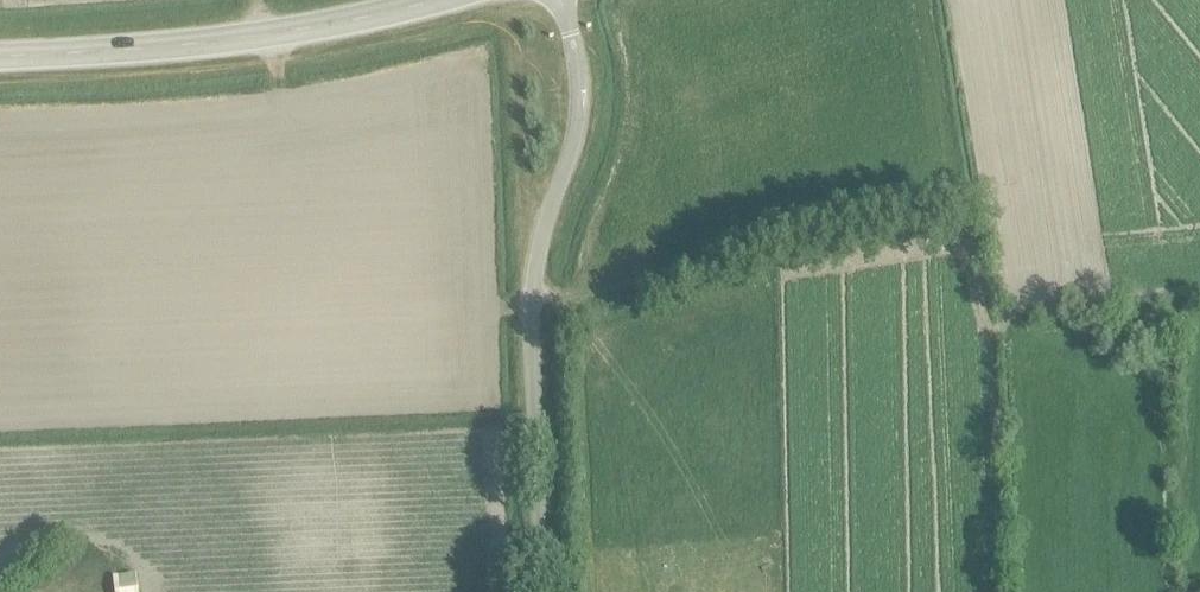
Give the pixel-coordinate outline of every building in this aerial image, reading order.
[(116,591),(135,591),(134,577),(114,579),(116,591)]
